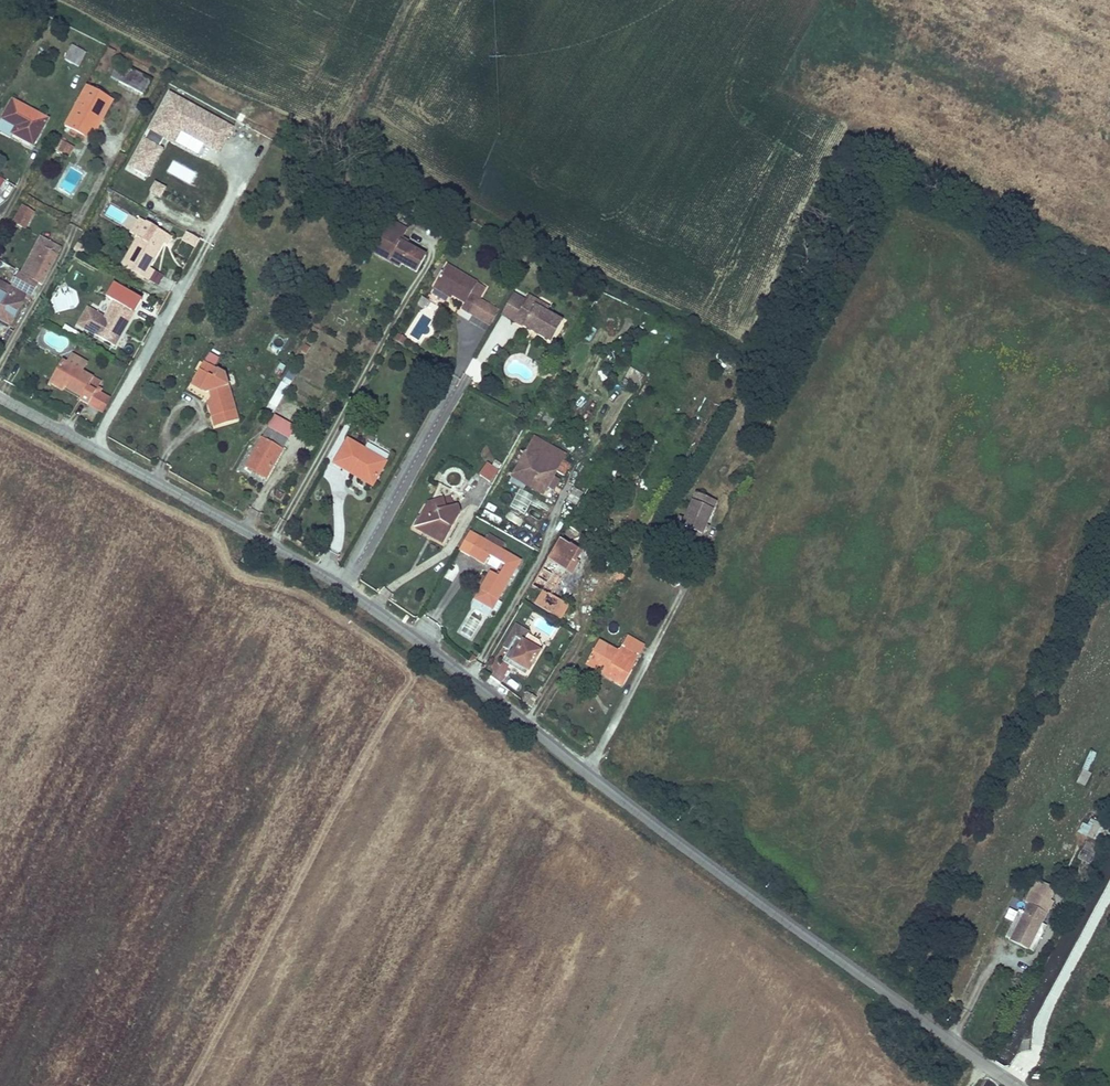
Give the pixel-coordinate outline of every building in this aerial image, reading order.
[(65,60),(80,68),(87,53),(72,45),(65,60)] [(152,81),(129,69),(121,83),(144,96),(152,81)] [(78,133),(87,138),(109,97),(89,86),(67,126),(73,130),(70,134),(75,137),(78,133)] [(221,156),(235,127),(167,92),(128,169),(147,179),(166,141),(198,157),(203,147),(221,156)] [(116,101),(109,97),(87,138),(93,141),(116,101)] [(49,120),(14,101),(3,120),(18,128),(15,134),(35,145),(49,120)] [(75,137),(84,142),(87,138),(78,133),(75,137)] [(69,144),(62,140),(56,150),(63,154),(69,144)] [(69,144),(63,154),(69,157),(75,147),(69,144)] [(172,161),(168,172),(192,181),(196,170),(172,161)] [(9,198),(16,185),(0,177),(0,193),(9,198)] [(164,198),(167,186),(153,183),(151,195),(164,198)] [(34,217),(22,211),(15,224),(26,231),(34,217)] [(150,221),(144,217),(137,229),(144,233),(150,221)] [(172,233),(150,221),(144,233),(127,263),(152,278),(158,268),(153,265),(172,233)] [(417,276),(426,259),(407,249),(401,245),(403,242),(408,233),(389,223),(377,244),(386,249),(382,256),(391,261),(390,264),(401,270),(402,267),(417,276)] [(203,238),(190,231),(186,239),(199,246),(203,238)] [(41,239),(22,275),(28,278),(44,249),(57,256),(61,250),(41,239)] [(382,256),(386,249),(377,244),(372,254),(390,264),(391,261),(382,256)] [(57,256),(44,249),(28,278),(41,285),(57,256)] [(478,285),(448,267),(435,288),(465,307),(463,311),(470,316),(479,300),(472,296),(478,285)] [(158,268),(152,278),(162,284),(168,274),(158,268)] [(9,326),(25,298),(11,291),(12,289),(1,284),(0,285),(0,321),(9,326)] [(52,292),(57,312),(80,306),(75,286),(52,292)] [(99,333),(119,344),(138,311),(135,310),(141,300),(118,287),(112,298),(117,301),(99,333)] [(539,303),(529,297),(515,323),(552,343),(564,322),(549,314),(536,307),(539,303)] [(536,307),(549,314),(551,309),(539,303),(536,307)] [(397,334),(394,341),(403,346),(406,339),(397,334)] [(283,351),(282,339),(274,339),(274,351),(283,351)] [(90,359),(75,352),(71,359),(85,367),(90,359)] [(215,366),(219,357),(209,352),(204,362),(215,366)] [(65,356),(54,375),(68,382),(85,391),(82,395),(92,401),(99,387),(104,378),(85,367),(71,359),(65,356)] [(279,378),(285,367),(279,363),(273,374),(279,378)] [(226,377),(205,364),(193,385),(207,393),(211,391),(213,397),(209,404),(214,426),(236,420),(226,377)] [(639,384),(644,375),(630,367),(625,376),(639,384)] [(287,371),(264,409),(272,414),(295,376),(287,371)] [(68,382),(54,375),(53,378),(67,386),(68,382)] [(107,409),(114,396),(99,387),(92,401),(107,409)] [(296,428),(277,417),(269,429),(289,440),(296,428)] [(289,440),(269,429),(246,468),(266,480),(289,440)] [(566,456),(535,438),(509,482),(524,490),(526,486),(543,496),(566,456)] [(391,457),(369,444),(365,451),(349,441),(335,466),(351,475),(353,472),(375,484),(391,457)] [(492,464),(500,468),(507,452),(500,448),(492,464)] [(565,476),(570,464),(563,461),(558,473),(565,476)] [(497,473),(485,467),(479,479),(491,485),(497,473)] [(375,484),(353,472),(351,475),(373,487),(375,484)] [(509,507),(524,515),(534,496),(519,488),(509,507)] [(694,496),(690,504),(711,513),(715,505),(694,496)] [(453,499),(445,501),(446,507),(454,506),(453,499)] [(445,501),(428,504),(425,510),(438,508),(439,511),(447,509),(446,507),(445,501)] [(487,504),(480,517),(497,527),(501,520),(492,514),(495,508),(487,504)] [(676,538),(697,547),(711,513),(690,504),(683,522),(676,538)] [(438,508),(425,510),(416,529),(422,533),(424,532),(433,530),(435,533),(432,538),(444,545),(460,517),(458,507),(439,512),(439,511),(438,508)] [(505,519),(519,525),(521,518),(508,512),(505,519)] [(671,536),(676,538),(683,522),(678,520),(671,536)] [(481,538),(471,532),(462,549),(471,555),(481,538)] [(523,563),(481,538),(471,555),(487,565),(492,557),(506,566),(500,577),(492,572),(481,591),(499,602),(523,563)] [(569,545),(560,539),(533,586),(542,591),(534,604),(560,620),(568,608),(550,597),(579,548),(570,543),(569,545)] [(649,556),(643,552),(630,574),(636,577),(649,556)] [(245,557),(242,562),(251,567),(254,562),(245,557)] [(452,564),(442,581),(450,585),(460,568),(452,564)] [(499,602),(481,591),(476,599),(493,610),(499,602)] [(518,637),(514,634),(506,646),(511,649),(507,656),(530,671),(542,651),(526,642),(531,633),(524,628),(518,637)] [(603,640),(594,656),(613,666),(608,674),(626,684),(642,655),(624,645),(621,650),(603,640)] [(530,671),(507,656),(504,661),(528,675),(530,671)] [(594,656),(590,663),(608,674),(613,666),(594,656)] [(532,707),(537,698),(526,692),(521,702),(532,707)] [(1085,787),(1091,774),(1087,772),(1096,754),(1090,751),(1075,782),(1085,787)] [(691,804),(686,813),(707,825),(712,815),(691,804)] [(1090,837),(1079,859),(1091,865),(1102,844),(1090,837)] [(1022,910),(1015,923),(1020,926),(1013,939),(1012,940),(1030,950),(1031,949),(1044,924),(1049,914),(1047,913),(1049,911),(1046,910),(1055,892),(1043,886),(1064,847),(1071,851),(1074,846),(1065,841),(1061,848),(1055,845),(1025,902),(1031,906),(1026,912),(1022,910)] [(1015,923),(1008,936),(1013,939),(1020,926),(1015,923)] [(1048,926),(1044,924),(1031,949),(1035,951),(1048,926)]
